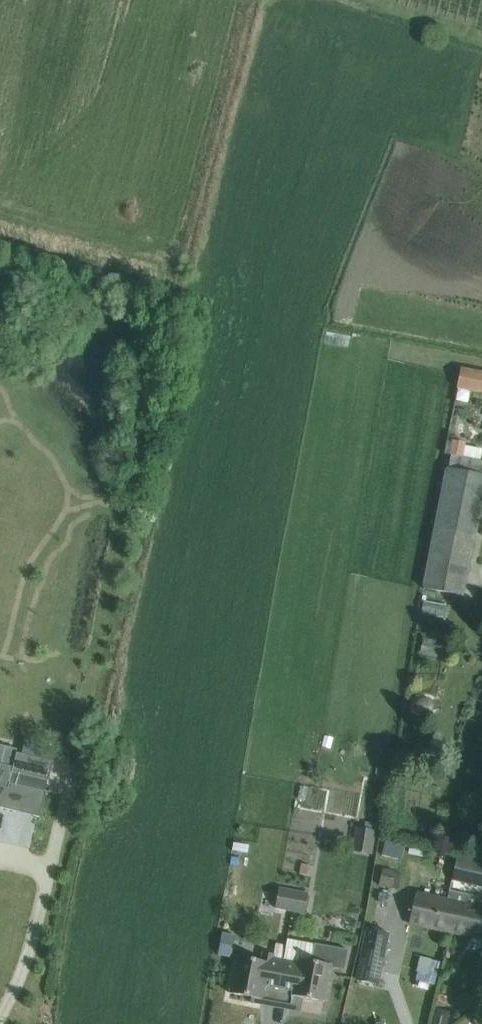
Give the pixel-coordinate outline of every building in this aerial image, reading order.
[(461,369),(457,388),(481,393),(481,373),(461,369)] [(481,502),(481,461),(452,455),(449,469),(448,469),(424,588),(463,596),(481,502)] [(48,781),(53,762),(16,753),(11,772),(48,781)] [(28,787),(9,783),(8,788),(0,786),(0,807),(40,817),(46,792),(28,787)] [(353,851),(371,854),(375,830),(356,828),(353,851)] [(457,857),(452,879),(481,886),(481,863),(457,857)] [(383,868),(379,885),(392,889),(392,888),(398,890),(400,879),(394,878),(396,872),(383,868)] [(293,911),(297,891),(279,888),(276,908),(293,911)] [(305,913),(309,893),(297,891),(293,911),(305,913)] [(447,900),(417,894),(411,923),(481,937),(481,897),(450,891),(447,900)] [(388,934),(367,930),(357,980),(377,984),(388,934)] [(231,957),(235,935),(222,932),(218,955),(231,957)] [(284,960),(279,987),(293,990),(290,1009),(300,1011),(303,997),(324,1001),(330,967),(344,970),(348,950),(314,943),(311,961),(299,959),(299,963),(284,960)] [(279,987),(284,960),(273,958),(274,954),(264,952),(262,961),(237,956),(230,993),(251,997),(251,1002),(261,1004),(264,985),(279,987)] [(450,1010),(436,1008),(433,1023),(447,1023),(450,1010)]
